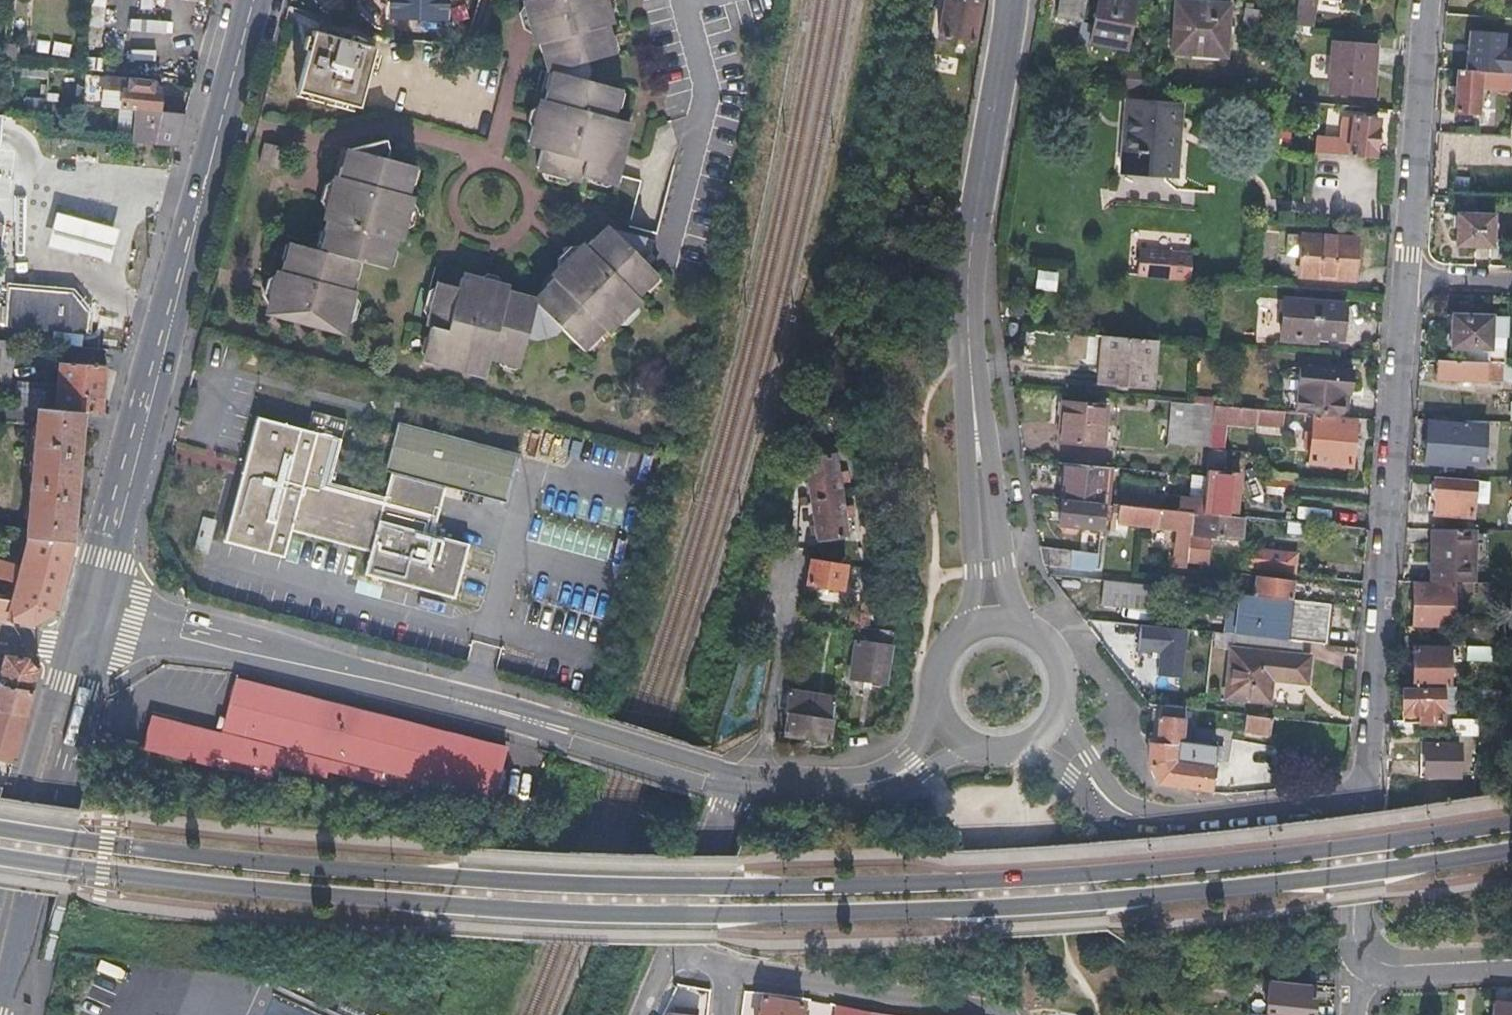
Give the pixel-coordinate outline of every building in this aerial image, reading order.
[(139,9),(153,10),(153,0),(140,0),(139,9)] [(162,21),(176,21),(177,0),(163,0),(162,21)] [(192,8),(193,0),(182,0),(181,7),(192,8)] [(390,14),(445,14),(446,0),(390,0),(390,14)] [(522,5),(527,25),(535,29),(541,51),(549,55),(553,71),(560,72),(557,85),(549,90),(544,108),(536,114),(530,139),(535,147),(543,149),(539,167),(543,175),(566,181),(572,176),(592,180),(598,176),(613,179),(621,148),(630,142),(635,122),(629,116),(619,112),(622,104),(617,98),(620,84),(593,76),(595,69),(593,61),(609,56),(606,40),(610,35),(605,12),(609,6),(608,0),(525,0),(522,5)] [(972,0),(944,0),(937,38),(968,44),(977,1),(972,0)] [(1081,23),(1085,0),(1059,0),(1055,18),(1081,23)] [(1124,49),(1135,1),(1129,0),(1096,0),(1087,42),(1124,49)] [(1172,50),(1223,56),(1228,4),(1182,0),(1176,0),(1172,50)] [(1317,0),(1311,0),(1309,11),(1296,9),(1293,26),(1313,27),(1317,0)] [(1296,9),(1309,11),(1311,0),(1298,0),(1296,9)] [(1253,5),(1244,3),(1241,28),(1255,30),(1258,11),(1252,10),(1253,5)] [(314,31),(297,91),(358,108),(375,47),(314,31)] [(1333,44),(1329,92),(1370,95),(1375,47),(1333,44)] [(1511,72),(1511,55),(1471,53),(1469,69),(1511,72)] [(1469,69),(1457,68),(1454,112),(1476,113),(1477,88),(1511,90),(1511,72),(1469,69)] [(1125,71),(1123,89),(1149,92),(1150,74),(1125,71)] [(137,108),(161,111),(162,91),(153,91),(153,80),(105,76),(103,106),(118,107),(137,108)] [(14,98),(47,100),(48,91),(15,88),(14,98)] [(30,117),(40,119),(42,104),(31,103),(30,117)] [(1127,122),(1123,172),(1164,175),(1168,136),(1166,135),(1167,126),(1175,127),(1176,107),(1128,104),(1123,122),(1127,122)] [(135,133),(137,108),(118,107),(117,133),(135,133)] [(161,111),(137,108),(135,133),(134,142),(178,146),(186,113),(161,111)] [(1317,139),(1316,154),(1373,159),(1376,120),(1352,118),(1350,141),(1317,139)] [(384,139),(351,149),(347,165),(340,169),(338,177),(332,181),(328,198),(331,206),(326,228),(328,237),(324,252),(295,244),(291,258),(285,263),(283,272),(275,277),(271,294),(276,301),(271,317),(339,334),(343,321),(353,315),(357,297),(353,287),(355,280),(351,271),(355,259),(382,266),(387,251),(392,248),(399,221),(406,217),(411,201),(407,192),(409,182),(406,175),(410,162),(386,157),(387,149),(384,139)] [(263,145),(257,165),(277,171),(283,151),(263,145)] [(110,266),(119,230),(99,225),(55,213),(45,249),(91,261),(110,266)] [(1456,214),(1455,244),(1491,245),(1492,215),(1456,214)] [(645,235),(611,226),(600,236),(592,236),(587,242),(578,243),(565,257),(565,265),(548,282),(547,291),(537,301),(522,298),(518,292),(498,287),(494,280),(468,273),(460,278),(458,286),(444,283),(437,288),(430,309),(435,316),(430,335),(433,344),(430,357),(461,366),(465,372),(484,377),(490,372),(493,359),(505,362),(509,358),(523,361),(530,338),(539,339),(560,333),(565,329),(583,344),(593,335),(603,335),(618,319),(628,318),(641,304),(641,296),(647,290),(647,280),(656,270),(638,252),(644,245),(645,235)] [(1300,257),(1302,236),(1287,235),(1285,256),(1300,257)] [(1300,257),(1298,275),(1351,279),(1354,239),(1302,235),(1302,236),(1300,257)] [(1140,253),(1139,276),(1171,279),(1172,255),(1140,253)] [(1038,269),(1035,287),(1056,290),(1059,272),(1038,269)] [(10,287),(6,324),(88,333),(90,312),(73,294),(10,287)] [(1345,305),(1286,300),(1283,339),(1309,341),(1309,335),(1342,338),(1345,305)] [(1490,349),(1490,363),(1504,363),(1506,317),(1452,315),(1451,348),(1490,349)] [(1101,335),(1097,379),(1150,384),(1154,340),(1101,335)] [(0,340),(0,383),(11,384),(18,342),(0,340)] [(248,364),(259,367),(262,355),(251,352),(248,364)] [(1436,361),(1436,379),(1498,381),(1498,379),(1511,380),(1511,364),(1504,363),(1490,363),(1436,361)] [(62,362),(57,410),(82,411),(102,412),(103,398),(106,365),(62,362)] [(1299,368),(1294,412),(1313,414),(1342,417),(1345,392),(1349,393),(1351,373),(1299,368)] [(28,407),(30,388),(10,387),(9,399),(0,398),(0,405),(28,407)] [(1059,421),(1057,440),(1099,444),(1103,404),(1061,400),(1059,421)] [(1209,445),(1210,422),(1211,406),(1170,401),(1167,440),(1209,445)] [(1280,411),(1211,406),(1210,422),(1223,423),(1253,426),(1253,421),(1279,423),(1280,411)] [(82,411),(57,410),(39,408),(38,419),(27,538),(29,538),(71,541),(81,422),(82,411)] [(1342,417),(1313,414),(1310,437),(1309,447),(1308,461),(1348,465),(1352,418),(1342,417)] [(1428,422),(1425,462),(1462,464),(1462,459),(1482,460),(1485,420),(1464,419),(1464,424),(1428,422)] [(260,420),(227,544),(284,559),(292,533),(372,554),(367,576),(457,599),(472,544),(438,535),(450,488),(509,504),(522,456),(399,424),(385,474),(393,476),(386,500),(332,486),(343,441),(260,420)] [(1223,423),(1210,422),(1209,445),(1208,448),(1221,449),(1223,423)] [(1221,449),(1208,448),(1203,498),(1202,507),(1201,512),(1234,516),(1237,474),(1220,472),(1221,449)] [(835,455),(804,461),(819,541),(851,535),(847,517),(845,506),(841,483),(838,472),(835,455)] [(1062,461),(1059,497),(1101,502),(1104,465),(1062,461)] [(78,464),(77,486),(84,487),(86,465),(78,464)] [(838,472),(841,483),(848,482),(846,471),(838,472)] [(1266,478),(1265,492),(1289,494),(1291,481),(1266,478)] [(1435,479),(1433,514),(1470,516),(1472,481),(1435,479)] [(1189,511),(1200,512),(1201,507),(1202,507),(1203,498),(1181,497),(1153,494),(1153,496),(1113,492),(1112,503),(1106,503),(1106,505),(1104,521),(1108,522),(1174,528),(1171,564),(1185,566),(1185,562),(1189,511)] [(1101,504),(1101,502),(1059,497),(1057,523),(1061,524),(1076,525),(1099,528),(1100,521),(1101,504)] [(853,505),(845,506),(847,517),(855,515),(853,505)] [(1201,512),(1200,512),(1189,511),(1185,562),(1205,564),(1208,529),(1238,531),(1239,516),(1234,516),(1201,512)] [(1434,528),(1432,582),(1474,582),(1476,529),(1434,528)] [(29,538),(23,567),(0,562),(0,577),(18,582),(14,602),(0,600),(0,620),(10,622),(11,619),(34,622),(45,615),(55,609),(68,559),(72,541),(71,541),(29,538)] [(1263,549),(1267,550),(1280,552),(1281,544),(1264,542),(1263,549)] [(1229,568),(1230,565),(1293,574),(1296,554),(1280,552),(1267,550),(1263,549),(1246,547),(1245,556),(1218,552),(1216,566),(1229,568)] [(1067,567),(1068,552),(1040,548),(1043,564),(1067,567)] [(1068,552),(1067,567),(1088,570),(1095,566),(1096,555),(1068,552)] [(810,559),(806,582),(842,588),(846,564),(810,559)] [(1252,596),(1256,596),(1289,599),(1291,580),(1254,575),(1252,596)] [(1167,577),(1167,587),(1208,591),(1209,582),(1167,577)] [(1149,610),(1152,586),(1102,580),(1100,605),(1149,610)] [(1414,583),(1413,624),(1453,625),(1452,584),(1414,583)] [(1229,593),(1224,633),(1233,634),(1301,641),(1325,644),(1329,604),(1289,599),(1256,596),(1252,596),(1229,593)] [(861,600),(857,625),(868,627),(871,601),(861,600)] [(1186,633),(1140,626),(1136,654),(1160,657),(1157,676),(1180,679),(1186,633)] [(894,641),(895,631),(879,628),(877,639),(894,641)] [(1301,641),(1233,634),(1225,697),(1267,703),(1270,680),(1306,684),(1309,658),(1300,657),(1301,641)] [(892,646),(856,640),(850,676),(886,682),(892,646)] [(1414,648),(1413,688),(1441,688),(1448,688),(1448,648),(1414,648)] [(0,658),(0,673),(0,710),(27,715),(39,670),(28,658),(4,655),(4,659),(0,658)] [(1501,687),(1511,687),(1511,673),(1501,673),(1501,687)] [(172,721),(164,754),(213,765),(215,756),(262,767),(274,770),(276,764),(327,776),(329,769),(380,781),(383,768),(484,795),(531,808),(538,781),(499,771),(506,746),(346,705),(236,677),(230,702),(222,734),(197,727),(172,721)] [(1403,688),(1403,714),(1412,714),(1419,714),(1419,723),(1441,723),(1441,688),(1413,688),(1403,688)] [(833,699),(788,693),(782,736),(827,742),(833,699)] [(1149,745),(1149,761),(1158,782),(1181,785),(1209,789),(1214,745),(1181,740),(1184,708),(1160,706),(1157,745),(1149,745)] [(27,715),(0,710),(0,766),(5,767),(7,761),(14,762),(19,742),(27,715)] [(1270,717),(1246,715),(1244,731),(1268,733),(1270,717)] [(1452,720),(1452,735),(1479,735),(1479,720),(1452,720)] [(1427,754),(1427,777),(1459,776),(1459,744),(1427,744),(1427,754)] [(215,756),(213,765),(260,777),(262,767),(215,756)] [(1309,985),(1269,981),(1266,1014),(1313,1014),(1315,998),(1308,997),(1309,985)] [(761,1014),(800,1014),(802,1002),(763,998),(761,1014)] [(1494,1002),(1493,1014),(1511,1014),(1511,1004),(1494,1002)] [(832,1014),(833,1014),(869,1014),(870,1012),(835,1004),(832,1014)]
